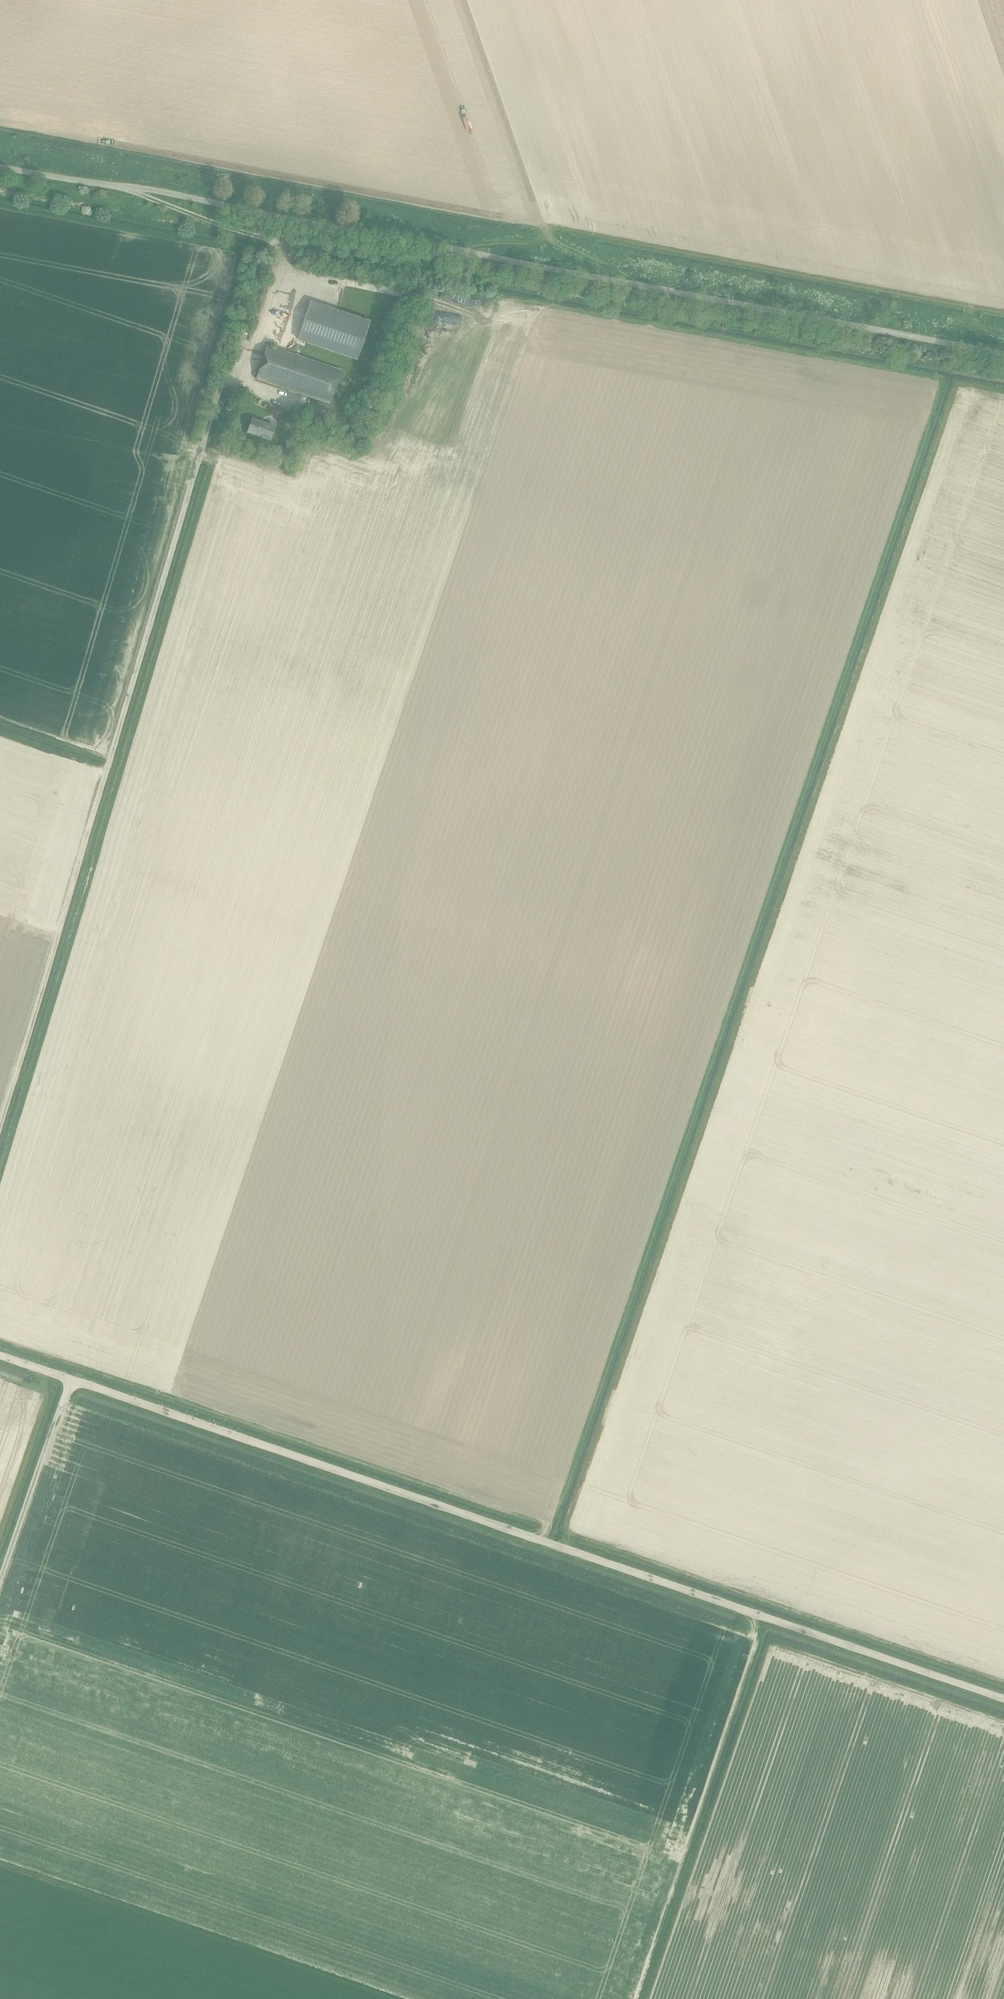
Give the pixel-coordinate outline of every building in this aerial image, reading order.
[(298,340),(356,359),(369,321),(311,301),(298,340)] [(341,371),(267,346),(256,378),(330,403),(341,371)] [(270,440),(274,426),(252,419),(247,432),(270,440)] [(172,1394),(178,1379),(168,1375),(162,1391),(172,1394)]
